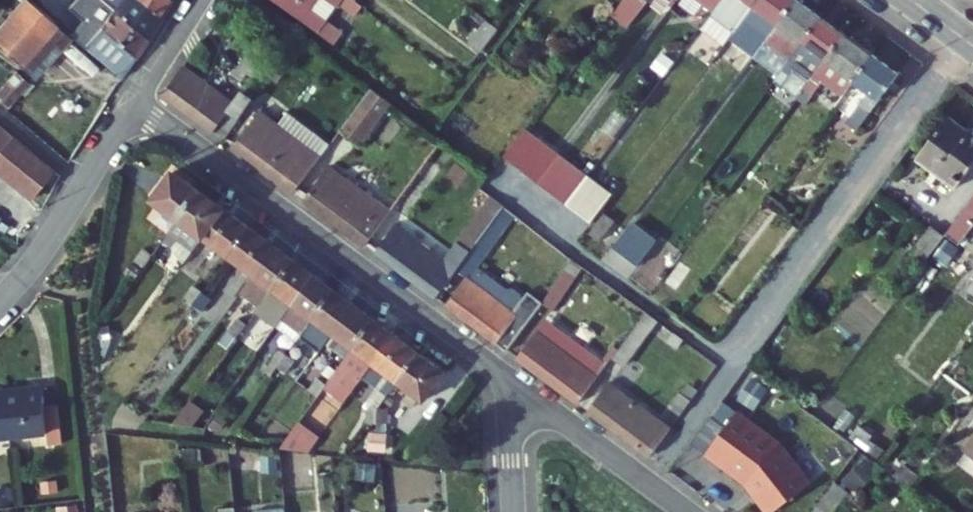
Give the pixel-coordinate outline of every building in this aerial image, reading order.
[(40,0),(16,0),(0,19),(0,38),(24,58),(58,16),(40,0)] [(153,32),(116,0),(92,0),(87,7),(94,14),(78,34),(126,76),(153,32)] [(153,32),(166,11),(153,0),(116,0),(153,32)] [(173,0),(153,0),(166,11),(173,0)] [(343,0),(286,0),(354,50),(360,43),(326,19),(331,13),(338,18),(342,11),(370,31),(376,23),(369,18),(343,0)] [(369,18),(373,12),(357,0),(343,0),(369,18)] [(667,0),(644,0),(633,15),(651,30),(669,2),(667,0)] [(785,0),(747,0),(742,7),(734,17),(758,36),(785,0)] [(820,1),(818,0),(785,0),(758,36),(754,42),(778,60),(778,59),(793,39),(820,1)] [(817,56),(844,19),(820,1),(793,39),(817,56)] [(834,84),(869,37),(844,19),(817,56),(802,76),(798,81),(807,87),(818,72),(834,84)] [(493,59),(509,36),(494,25),(478,48),(493,59)] [(879,85),(899,58),(869,37),(834,84),(829,91),(838,98),(859,70),(879,85)] [(817,56),(793,39),(778,59),(802,76),(817,56)] [(280,88),(290,73),(267,56),(257,71),(280,88)] [(880,128),(921,73),(899,58),(879,85),(888,91),(866,118),(880,128)] [(253,116),(208,81),(192,109),(245,148),(275,107),(265,100),(253,116)] [(384,151),(414,110),(396,96),(366,138),(384,151)] [(21,135),(0,116),(0,160),(21,135)] [(285,121),(258,157),(310,196),(319,202),(346,165),(285,121)] [(960,124),(931,162),(971,193),(972,191),(972,134),(960,124)] [(57,168),(21,135),(0,160),(0,162),(36,196),(57,168)] [(524,164),(564,193),(583,166),(585,164),(545,135),(524,164)] [(564,193),(591,213),(610,187),(583,167),(564,193)] [(371,184),(351,169),(343,180),(363,195),(371,184)] [(187,225),(210,194),(184,175),(160,205),(187,225)] [(363,195),(343,180),(325,207),(387,252),(414,215),(371,184),(363,195)] [(616,232),(637,203),(612,184),(610,187),(591,213),(616,232)] [(215,243),(235,213),(210,194),(187,225),(176,240),(201,258),(215,243)] [(447,253),(416,231),(397,260),(459,305),(480,276),(511,231),(524,212),(513,204),(476,259),(453,242),(447,253)] [(260,232),(235,213),(215,243),(239,261),(260,232)] [(622,246),(636,227),(625,219),(616,232),(611,238),(622,246)] [(961,238),(972,247),(972,222),(961,238)] [(582,235),(603,250),(609,241),(588,226),(582,235)] [(948,229),(926,257),(940,267),(960,239),(948,229)] [(640,255),(661,270),(679,246),(658,230),(640,255)] [(495,287),(525,242),(511,231),(480,276),(488,282),(467,311),(528,356),(565,306),(566,305),(558,299),(541,320),(495,287)] [(260,232),(239,261),(263,279),(284,250),(260,232)] [(263,279),(250,295),(272,311),(306,266),(284,250),(263,279)] [(138,273),(147,279),(157,264),(149,259),(138,273)] [(269,316),(290,330),(296,322),(326,280),(306,266),(272,311),(269,316)] [(324,325),(345,295),(326,280),(296,322),(315,337),(324,325)] [(209,300),(200,293),(190,308),(199,314),(209,300)] [(364,309),(345,295),(324,325),(342,339),(364,309)] [(209,300),(199,314),(208,321),(219,307),(209,300)] [(364,309),(342,339),(363,354),(385,324),(364,309)] [(680,326),(667,316),(640,353),(634,361),(648,370),(680,326)] [(376,382),(406,340),(385,324),(363,354),(337,390),(358,407),(376,382)] [(247,328),(237,343),(245,349),(255,334),(247,328)] [(616,366),(565,328),(538,363),(599,408),(634,361),(640,353),(631,345),(616,366)] [(255,334),(245,349),(253,355),(265,341),(255,334)] [(407,389),(430,358),(406,340),(376,382),(400,399),(407,389)] [(285,378),(295,364),(288,358),(277,372),(285,378)] [(430,358),(407,389),(430,405),(453,375),(430,358)] [(295,364),(285,378),(293,384),(305,371),(295,364)] [(51,404),(48,383),(14,387),(19,432),(54,428),(55,444),(70,442),(65,403),(51,404)] [(328,384),(316,398),(325,406),(337,390),(328,384)] [(19,432),(14,387),(0,388),(0,434),(19,432)] [(692,433),(629,388),(609,415),(671,461),(692,433)] [(712,405),(702,397),(694,410),(704,417),(712,405)] [(410,407),(400,399),(391,411),(382,425),(391,431),(410,407)] [(391,411),(385,406),(373,419),(382,425),(391,411)] [(202,407),(179,439),(199,440),(216,417),(202,407)] [(723,457),(741,470),(744,466),(774,488),(780,495),(774,500),(785,511),(796,511),(830,482),(796,445),(754,414),(723,457)] [(315,420),(308,430),(294,449),(326,452),(337,436),(315,420)] [(869,498),(854,488),(836,511),(858,511),(869,498)]
